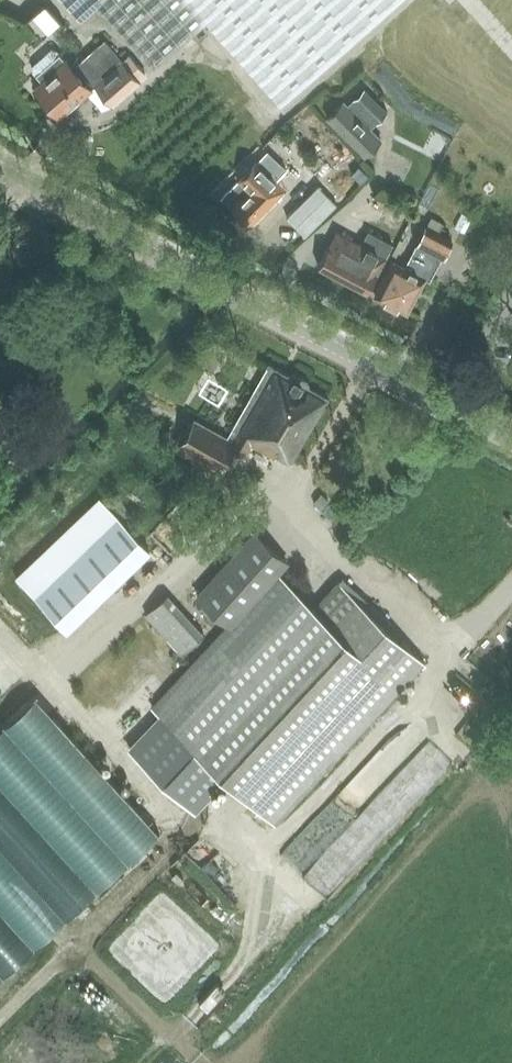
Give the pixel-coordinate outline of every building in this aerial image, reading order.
[(81,21),(97,7),(153,70),(206,23),(281,106),(400,0),(62,0),(81,21)] [(40,80),(31,87),(58,118),(96,86),(113,105),(141,81),(134,73),(141,67),(129,54),(123,60),(104,38),(75,64),(68,55),(65,58),(58,50),(51,50),(34,66),(34,72),(40,80)] [(371,127),(388,111),(364,86),(348,103),(344,99),(324,118),(365,158),(383,139),(371,127)] [(291,135),(288,139),(278,130),(264,148),(260,144),(255,147),(211,190),(251,225),(287,188),(277,179),(302,152),(301,150),(304,146),(291,135)] [(463,213),(456,228),(465,233),(473,218),(463,213)] [(392,259),(372,296),(407,314),(425,279),(430,281),(441,259),(442,259),(452,239),(424,225),(415,245),(404,266),(392,259)] [(336,230),(328,246),(327,246),(317,266),(368,292),(378,272),(394,243),(368,230),(361,243),(336,230)] [(176,450),(222,474),(235,451),(244,455),(251,444),(274,457),(276,455),(290,463),(328,397),(266,365),(257,383),(227,437),(193,419),(176,450)] [(16,577),(67,631),(150,550),(100,497),(16,577)] [(253,532),(198,594),(229,622),(232,625),(279,573),(288,563),(253,532)] [(162,717),(131,750),(193,807),(224,774),(276,823),(425,661),(389,627),(391,622),(343,577),(315,606),(279,573),(232,625),(229,622),(151,706),(162,717)] [(203,633),(168,594),(145,614),(181,654),(203,633)] [(158,676),(171,665),(163,656),(150,667),(158,676)] [(35,695),(0,727),(0,977),(160,832),(35,695)] [(473,699),(461,723),(472,729),(485,705),(473,699)] [(409,707),(286,842),(305,859),(428,724),(409,707)] [(296,888),(283,904),(300,918),(313,903),(296,888)] [(271,925),(278,902),(267,899),(261,922),(271,925)]
